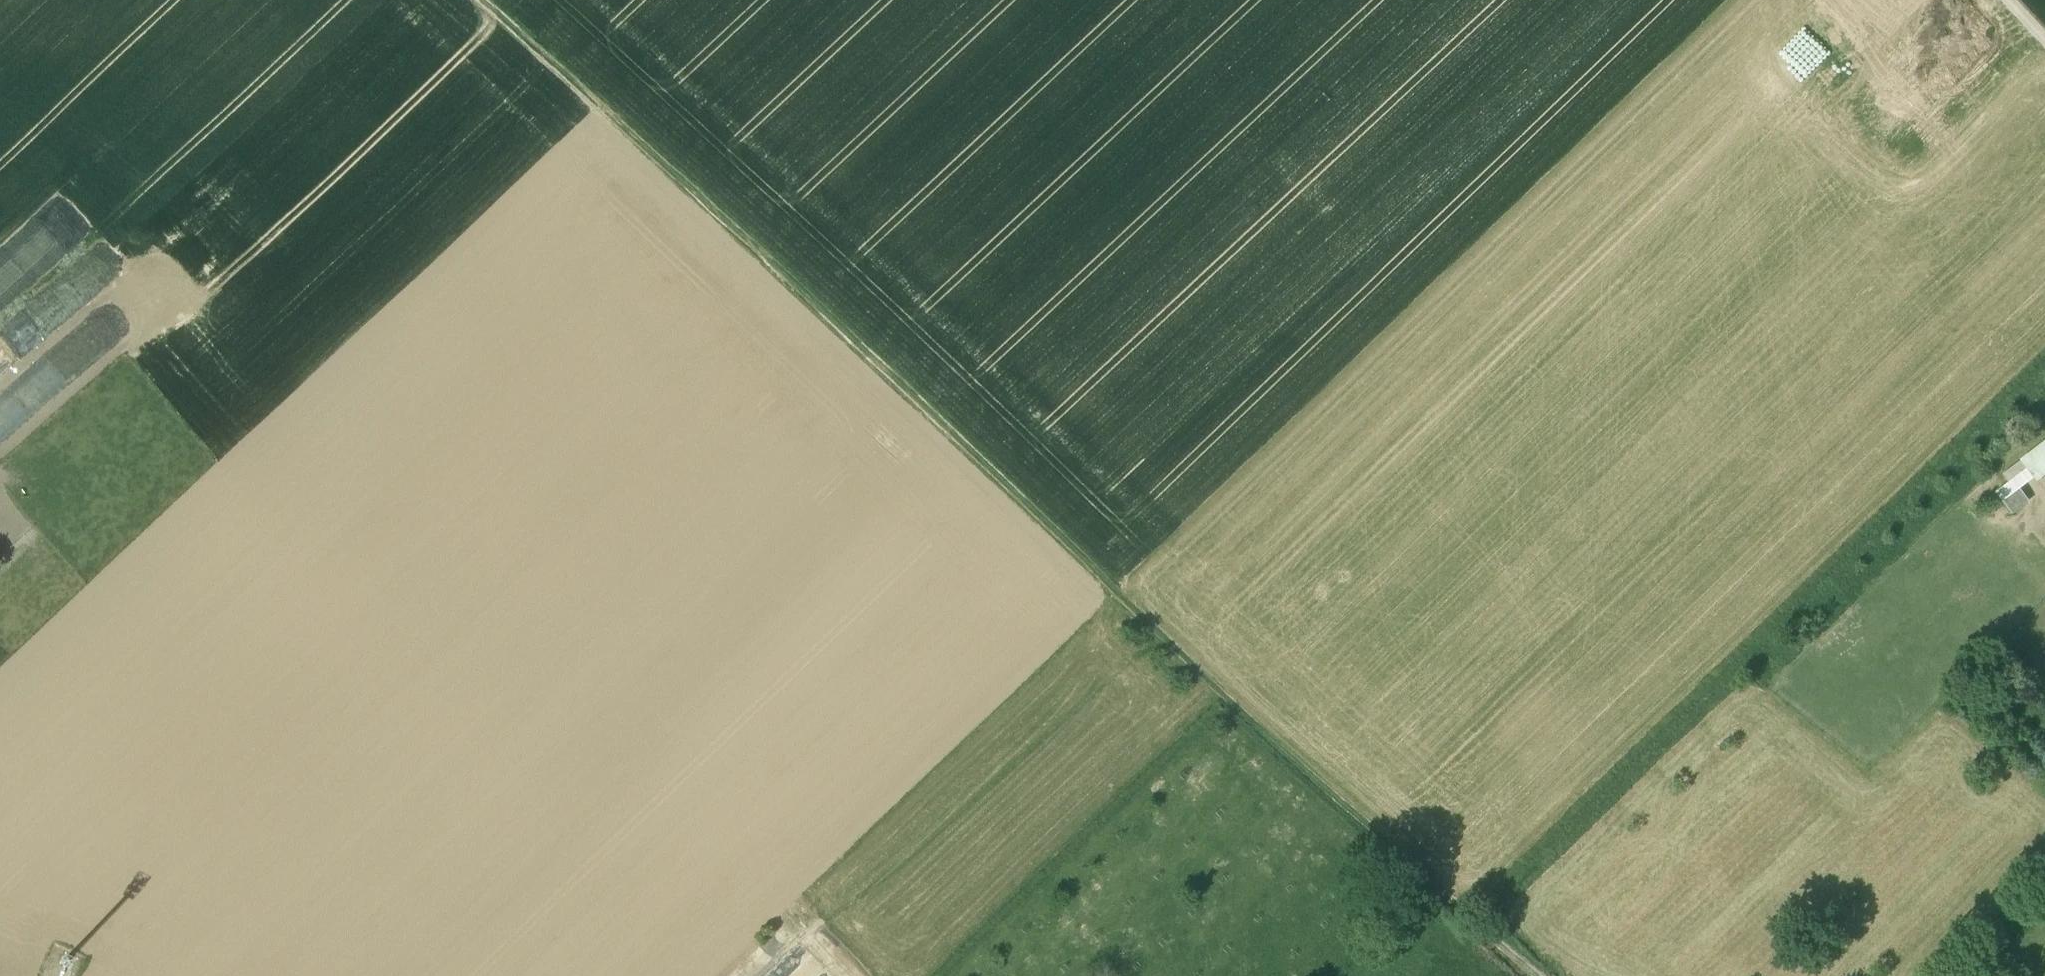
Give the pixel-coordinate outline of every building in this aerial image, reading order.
[(0,418),(0,444),(14,436),(2,417),(0,418)] [(1990,488),(2010,515),(2028,502),(2008,475),(1990,488)] [(767,975),(812,975),(823,965),(801,943),(767,975)]
